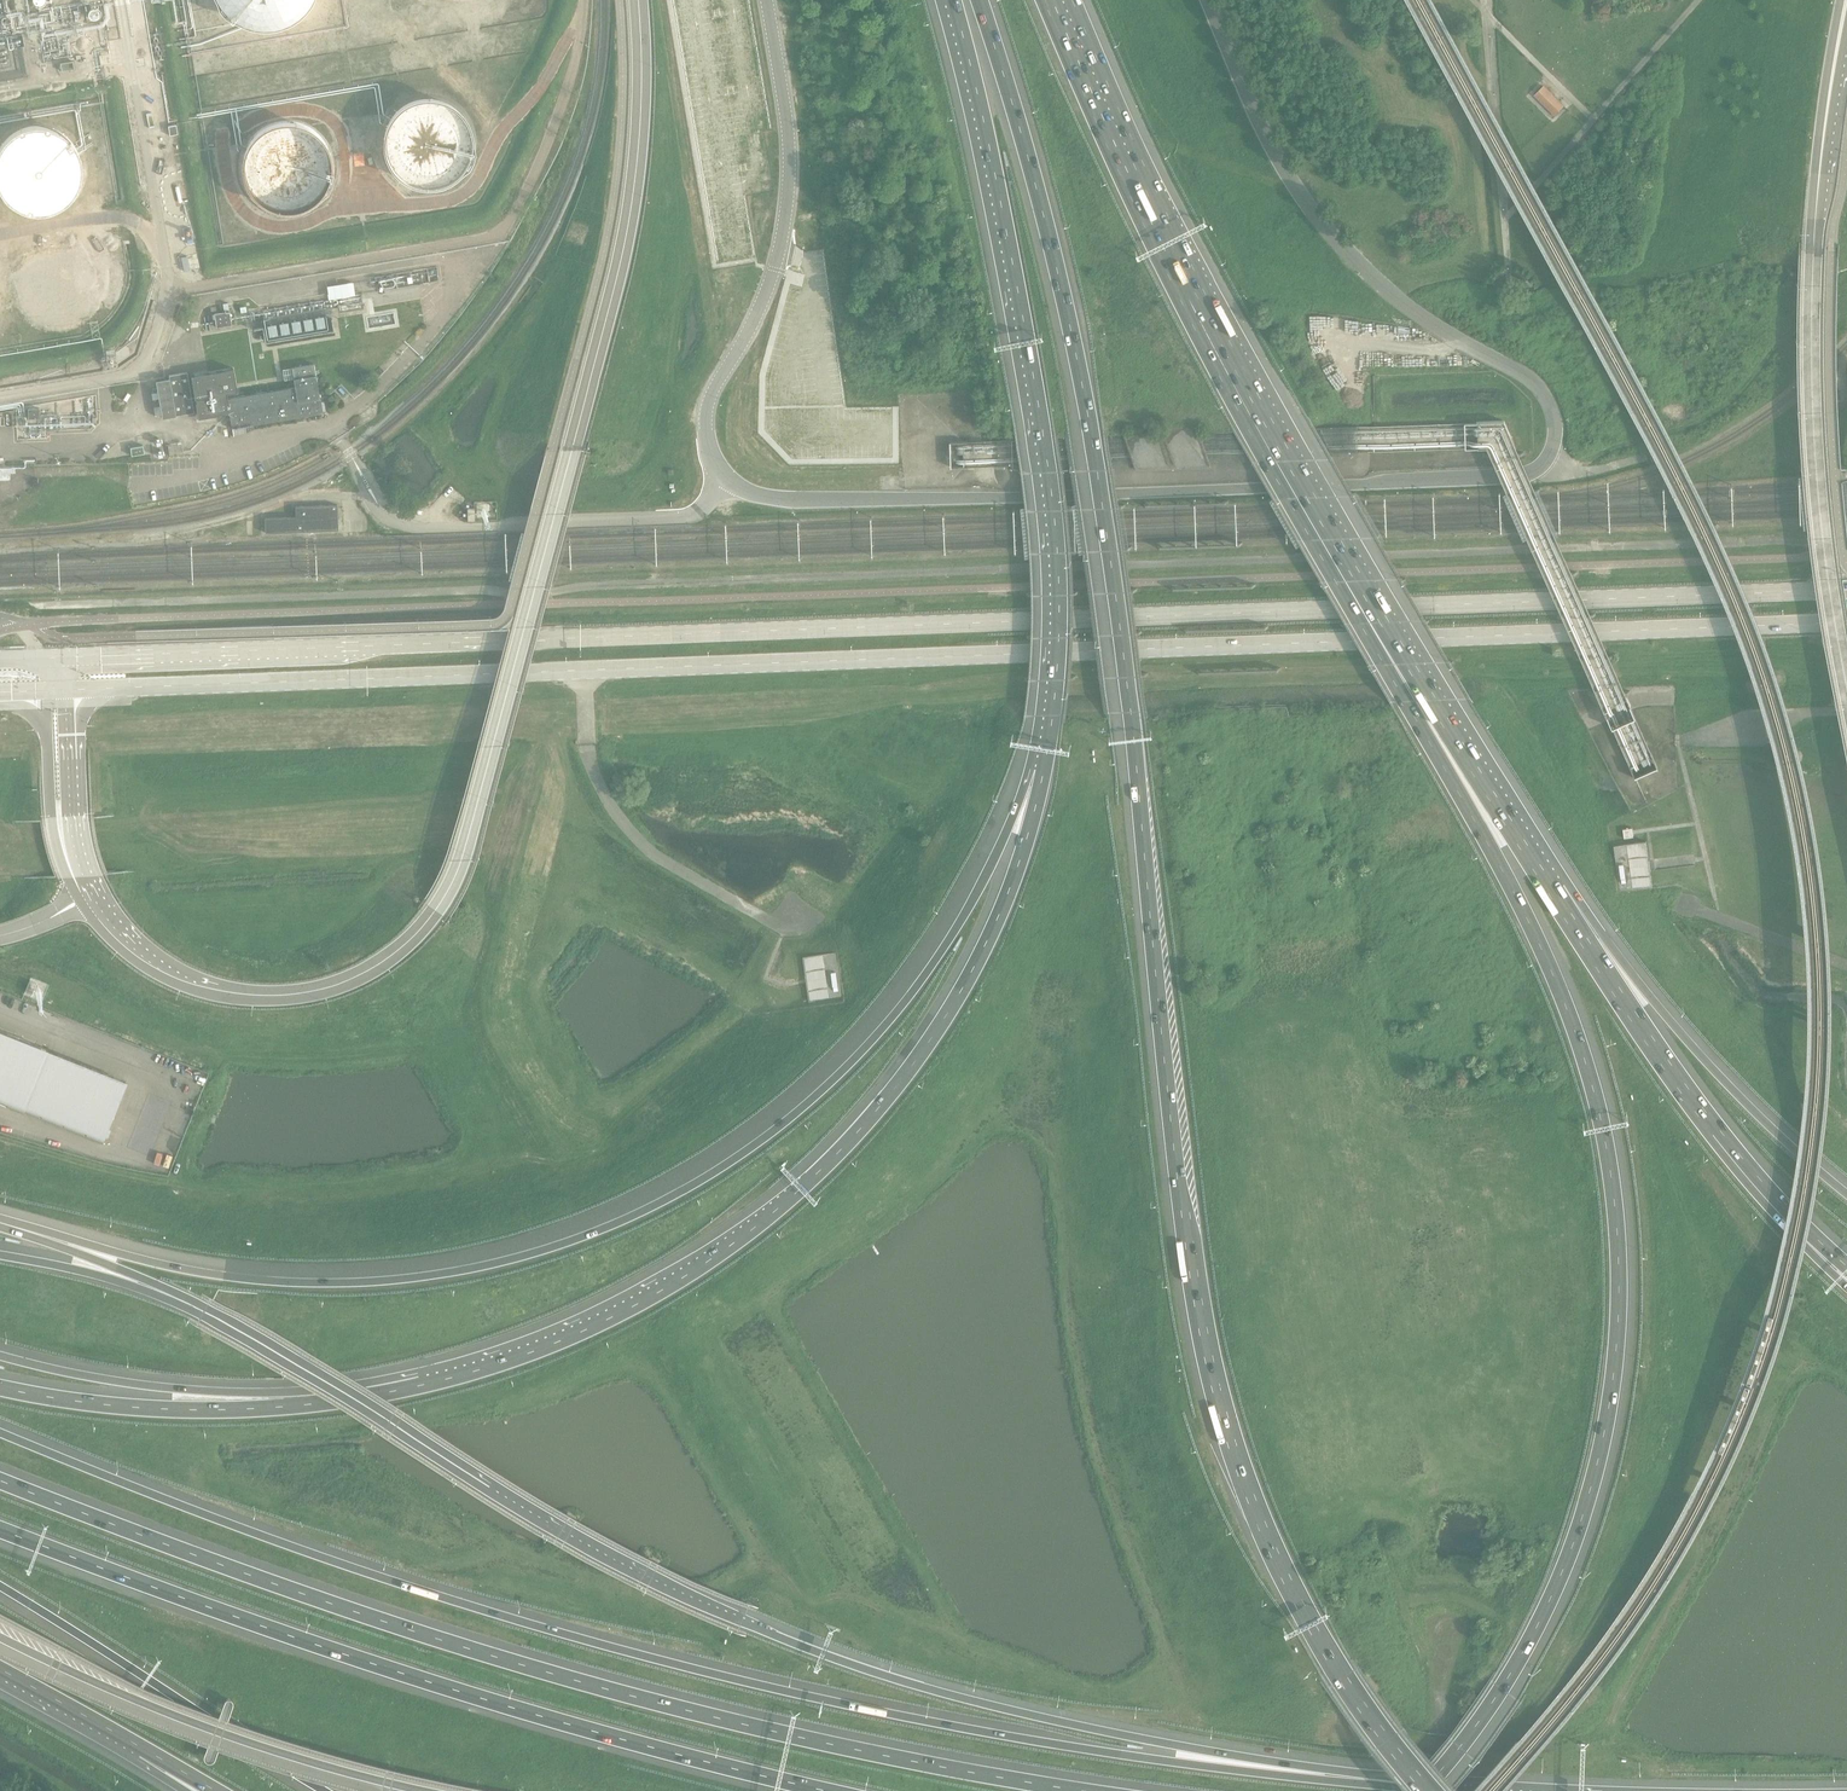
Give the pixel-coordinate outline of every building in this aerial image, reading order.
[(214,1),(218,6),(222,11),(226,15),(231,19),(237,22),(242,25),(248,27),(255,28),(261,29),(267,29),(273,28),(279,27),(285,25),(291,22),(297,19),(302,15),(306,11),(310,6),(314,1),(314,0),(214,0),(214,1)] [(73,61),(62,62),(63,70),(74,68),(73,61)] [(1563,107),(1543,86),(1535,95),(1555,115),(1563,107)] [(474,146),(475,140),(474,133),(473,127),(471,121),(468,116),(464,110),(460,106),(455,102),(449,99),(444,96),(437,94),(431,93),(425,93),(419,94),(412,96),(407,99),(401,102),(396,106),(392,111),(388,116),(385,121),(383,127),(382,134),(382,140),(382,146),(383,152),(385,158),(388,164),(392,169),(396,174),(401,178),(407,181),(413,184),(419,185),(425,186),(431,186),(438,185),(444,183),(450,181),(455,178),(460,174),(464,169),(468,164),(471,158),(473,152),(474,146)] [(333,171),(334,164),(333,157),(332,150),(329,143),(326,137),(321,132),(316,127),(311,123),(304,120),(298,117),(291,116),(284,116),(277,117),(270,118),(264,121),(258,125),(252,129),(248,134),(244,140),(241,147),(239,153),(238,160),(238,167),(239,174),(241,181),(244,187),(248,193),(252,198),(258,203),(264,206),(270,209),(277,211),(284,212),(291,211),(298,210),(305,208),(311,205),(317,201),(322,196),(326,190),(329,184),(332,177),(333,171)] [(84,168),(84,163),(83,158),(80,150),(76,142),(73,137),(69,134),(65,130),(61,128),(58,126),(52,123),(43,121),(35,120),(26,122),(17,125),(9,129),(2,135),(0,138),(0,198),(3,202),(10,207),(17,211),(26,214),(30,215),(36,215),(43,215),(46,214),(54,212),(62,208),(69,202),(75,195),(78,191),(80,186),(83,178),(84,169),(84,168)] [(329,297),(355,296),(355,282),(328,283),(329,297)] [(268,341),(335,331),(333,319),(326,320),(323,304),(289,309),(289,313),(264,316),(268,341)] [(217,328),(232,325),(230,313),(215,315),(217,328)] [(320,398),(314,364),(292,368),(295,387),(228,398),(227,393),(238,391),(234,368),(191,375),(198,418),(227,413),(230,413),(231,422),(235,421),(235,422),(235,423),(236,423),(237,424),(238,424),(240,424),(240,423),(241,422),(241,421),(241,420),(244,420),(245,425),(322,412),(320,398)] [(187,372),(169,375),(170,377),(156,380),(163,418),(194,412),(187,372)] [(1823,415),(1815,415),(1816,426),(1824,425),(1823,415)] [(145,454),(143,446),(130,448),(132,456),(145,454)] [(338,530),(337,505),(296,507),(296,517),(265,518),(266,533),(338,530)] [(1624,839),(1634,837),(1633,833),(1632,828),(1623,829),(1624,839)] [(1649,867),(1646,842),(1614,846),(1617,869),(1620,891),(1652,886),(1649,867)] [(836,953),(803,957),(807,982),(809,1002),(842,997),(839,975),(836,953)] [(126,1082),(47,1051),(48,1050),(0,1031),(0,1104),(23,1113),(24,1111),(39,1117),(40,1114),(42,1115),(41,1118),(61,1126),(62,1123),(64,1124),(63,1127),(83,1135),(85,1132),(87,1132),(85,1136),(103,1143),(104,1139),(103,1139),(126,1082)]
